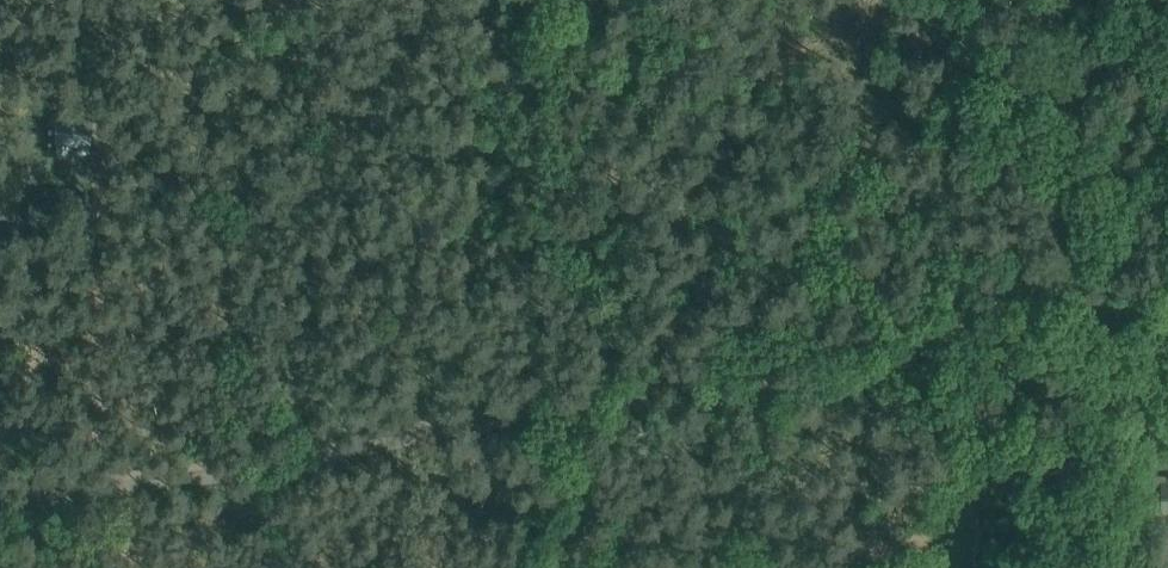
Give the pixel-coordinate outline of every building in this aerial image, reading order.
[(58,125),(56,143),(90,146),(93,120),(53,116),(52,124),(58,125)] [(1162,480),(1162,477),(1152,477),(1152,511),(1157,511),(1157,506),(1167,506),(1167,480),(1162,480)]
